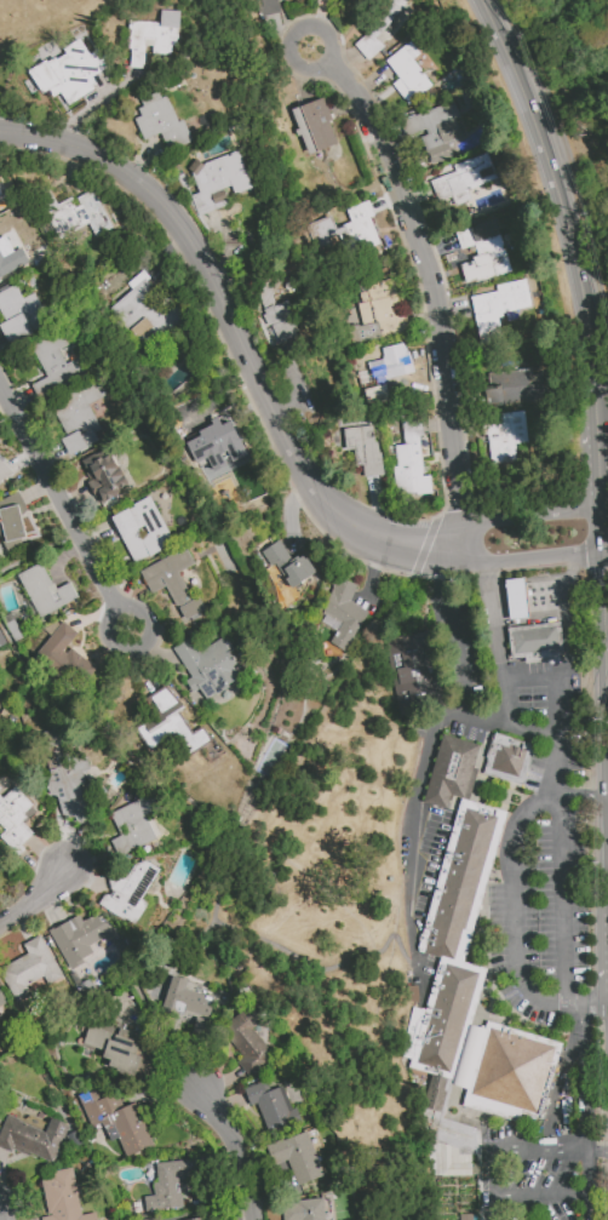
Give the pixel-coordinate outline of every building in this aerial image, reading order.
[(264,18),(259,0),(280,0),(283,12),(264,18)] [(366,61),(383,46),(382,44),(383,41),(388,40),(417,2),(413,0),(387,0),(367,31),(352,44),(366,61)] [(178,11),(159,10),(159,22),(130,20),(127,67),(145,68),(146,53),(175,55),(178,11)] [(30,70),(47,100),(59,92),(67,105),(97,88),(91,76),(106,68),(95,50),(88,54),(79,38),(61,48),(63,51),(30,70)] [(384,61),(398,78),(391,84),(407,104),(430,86),(411,59),(419,53),(408,41),(384,61)] [(191,141),(182,119),(174,122),(162,93),(135,104),(140,116),(133,118),(142,140),(159,133),(166,152),(191,141)] [(291,108),(304,154),(336,145),(323,99),(291,108)] [(402,120),(407,134),(424,128),(426,134),(419,137),(430,164),(451,156),(446,143),(461,138),(453,119),(459,116),(452,101),(402,120)] [(197,193),(189,195),(195,215),(228,205),(222,188),(230,186),(233,193),(250,189),(238,151),(189,166),(197,193)] [(497,182),(488,153),(453,164),(455,172),(430,180),(438,205),(454,200),(453,196),(497,182)] [(111,228),(92,190),(72,200),(70,196),(43,211),(58,239),(87,224),(94,237),(111,228)] [(379,245),(369,217),(373,215),(367,200),(345,209),(350,222),(334,228),(329,216),(306,224),(319,257),(345,247),(348,257),(379,245)] [(509,272),(495,220),(455,231),(460,250),(472,246),(475,260),(460,264),(465,284),(509,272)] [(21,247),(12,251),(4,236),(0,237),(0,277),(29,264),(21,247)] [(143,347),(180,321),(143,270),(126,283),(132,290),(110,306),(127,330),(130,328),(143,347)] [(362,284),(366,301),(357,303),(361,324),(345,327),(348,343),(381,337),(377,318),(397,315),(390,278),(362,284)] [(470,296),(477,341),(502,336),(497,313),(530,307),(525,280),(495,285),(496,292),(470,296)] [(3,322),(0,323),(0,328),(7,343),(49,324),(34,293),(21,298),(15,285),(0,292),(0,314),(3,322)] [(301,334),(285,300),(262,311),(277,344),(301,334)] [(45,378),(31,384),(36,398),(88,377),(80,357),(64,363),(58,349),(66,346),(60,332),(31,343),(45,378)] [(358,370),(366,406),(388,402),(384,380),(412,375),(406,342),(379,348),(381,357),(366,361),(367,368),(358,370)] [(541,373),(531,374),(531,369),(487,373),(488,389),(484,389),(486,406),(544,401),(541,373)] [(87,404),(105,396),(98,380),(49,402),(65,437),(60,439),(68,456),(98,442),(94,433),(100,430),(87,404)] [(527,442),(523,412),(484,417),(490,464),(516,460),(514,444),(527,442)] [(231,420),(220,425),(218,420),(196,429),(199,436),(186,442),(196,467),(208,462),(212,471),(229,464),(228,463),(245,456),(231,420)] [(342,428),(344,450),(353,450),(354,466),(362,465),(363,477),(379,476),(375,425),(342,428)] [(431,492),(429,475),(422,476),(417,431),(402,432),(404,444),(394,446),(396,466),(392,466),(395,496),(431,492)] [(99,504),(129,485),(105,446),(80,462),(90,479),(85,483),(99,504)] [(10,478),(2,458),(0,459),(0,482),(10,478)] [(5,551),(28,541),(20,523),(22,522),(19,514),(26,511),(18,494),(0,502),(0,539),(5,551)] [(110,516),(132,563),(172,544),(150,497),(110,516)] [(260,551),(270,566),(274,563),(291,589),(315,572),(303,554),(298,557),(297,555),(291,559),(277,539),(260,551)] [(138,570),(149,594),(166,586),(184,624),(205,614),(197,597),(191,599),(178,571),(193,564),(186,548),(138,570)] [(54,589),(41,562),(16,574),(38,619),(78,599),(69,582),(54,589)] [(504,578),(506,601),(509,619),(528,617),(526,598),(523,575),(504,578)] [(334,577),(356,584),(350,600),(368,612),(344,652),(328,642),(339,624),(321,614),(334,577)] [(95,668),(67,646),(77,633),(61,620),(33,656),(77,691),(95,668)] [(506,628),(510,659),(524,657),(526,663),(550,659),(550,653),(563,652),(560,620),(506,628)] [(382,638),(397,717),(442,709),(425,631),(382,638)] [(172,648),(190,678),(184,681),(191,693),(199,689),(205,700),(241,677),(227,654),(233,651),(224,636),(197,652),(189,638),(172,648)] [(148,750),(174,735),(184,755),(208,742),(201,728),(191,733),(179,711),(182,710),(168,686),(147,697),(157,715),(135,727),(148,750)] [(37,734),(52,795),(55,794),(63,823),(89,817),(80,783),(84,782),(81,771),(88,770),(85,756),(64,761),(57,729),(37,734)] [(442,734),(424,801),(446,807),(449,794),(469,798),(477,768),(472,767),(480,744),(442,734)] [(494,734),(483,773),(522,785),(534,745),(494,734)] [(14,786),(3,796),(0,792),(0,831),(17,850),(33,835),(20,820),(34,808),(14,786)] [(108,812),(119,837),(110,841),(117,856),(155,839),(145,815),(158,809),(151,793),(108,812)] [(460,798),(506,812),(461,962),(441,956),(440,958),(418,951),(418,949),(460,798)] [(140,899),(158,868),(132,853),(100,906),(133,925),(146,903),(140,899)] [(66,968),(93,956),(89,946),(115,934),(108,920),(100,924),(96,914),(81,921),(78,916),(49,929),(66,968)] [(40,935),(22,944),(26,954),(0,967),(0,975),(15,1003),(30,996),(24,986),(43,976),(47,985),(61,978),(40,935)] [(441,956),(461,962),(486,970),(453,1081),(408,1067),(411,1060),(402,1056),(413,1007),(424,1010),(440,958),(441,956)] [(160,1015),(192,1023),(194,1014),(208,1017),(213,998),(184,991),(187,980),(169,976),(160,1015)] [(249,1078),(274,1059),(251,1027),(260,1020),(249,1006),(220,1028),(241,1057),(236,1061),(249,1078)] [(488,1021),(563,1044),(540,1118),(522,1113),(520,1123),(463,1106),(488,1021)] [(80,1047),(106,1055),(103,1067),(147,1081),(153,1062),(144,1059),(151,1038),(117,1027),(115,1034),(87,1025),(80,1047)] [(477,1132),(478,1158),(474,1158),(474,1179),(442,1180),(442,1179),(431,1180),(430,1146),(426,1146),(424,1113),(429,1113),(431,1104),(426,1102),(434,1077),(451,1082),(448,1093),(451,1094),(442,1122),(477,1132)] [(243,1089),(249,1106),(256,1103),(266,1132),(297,1121),(284,1085),(269,1090),(265,1080),(243,1089)] [(124,1156),(152,1146),(135,1102),(121,1108),(115,1092),(98,1099),(94,1089),(76,1096),(90,1132),(111,1124),(124,1156)] [(51,1165),(67,1125),(50,1118),(45,1131),(5,1115),(0,1129),(0,1144),(51,1165)] [(266,1144),(273,1165),(287,1160),(294,1185),(321,1177),(308,1132),(266,1144)] [(155,1163),(157,1183),(152,1183),(153,1195),(143,1196),(144,1211),(181,1208),(178,1179),(194,1177),(192,1159),(155,1163)] [(47,1216),(40,1217),(41,1219),(96,1219),(94,1212),(80,1214),(72,1167),(50,1171),(51,1178),(40,1180),(47,1216)] [(325,1198),(280,1201),(281,1219),(327,1219),(325,1198)]
